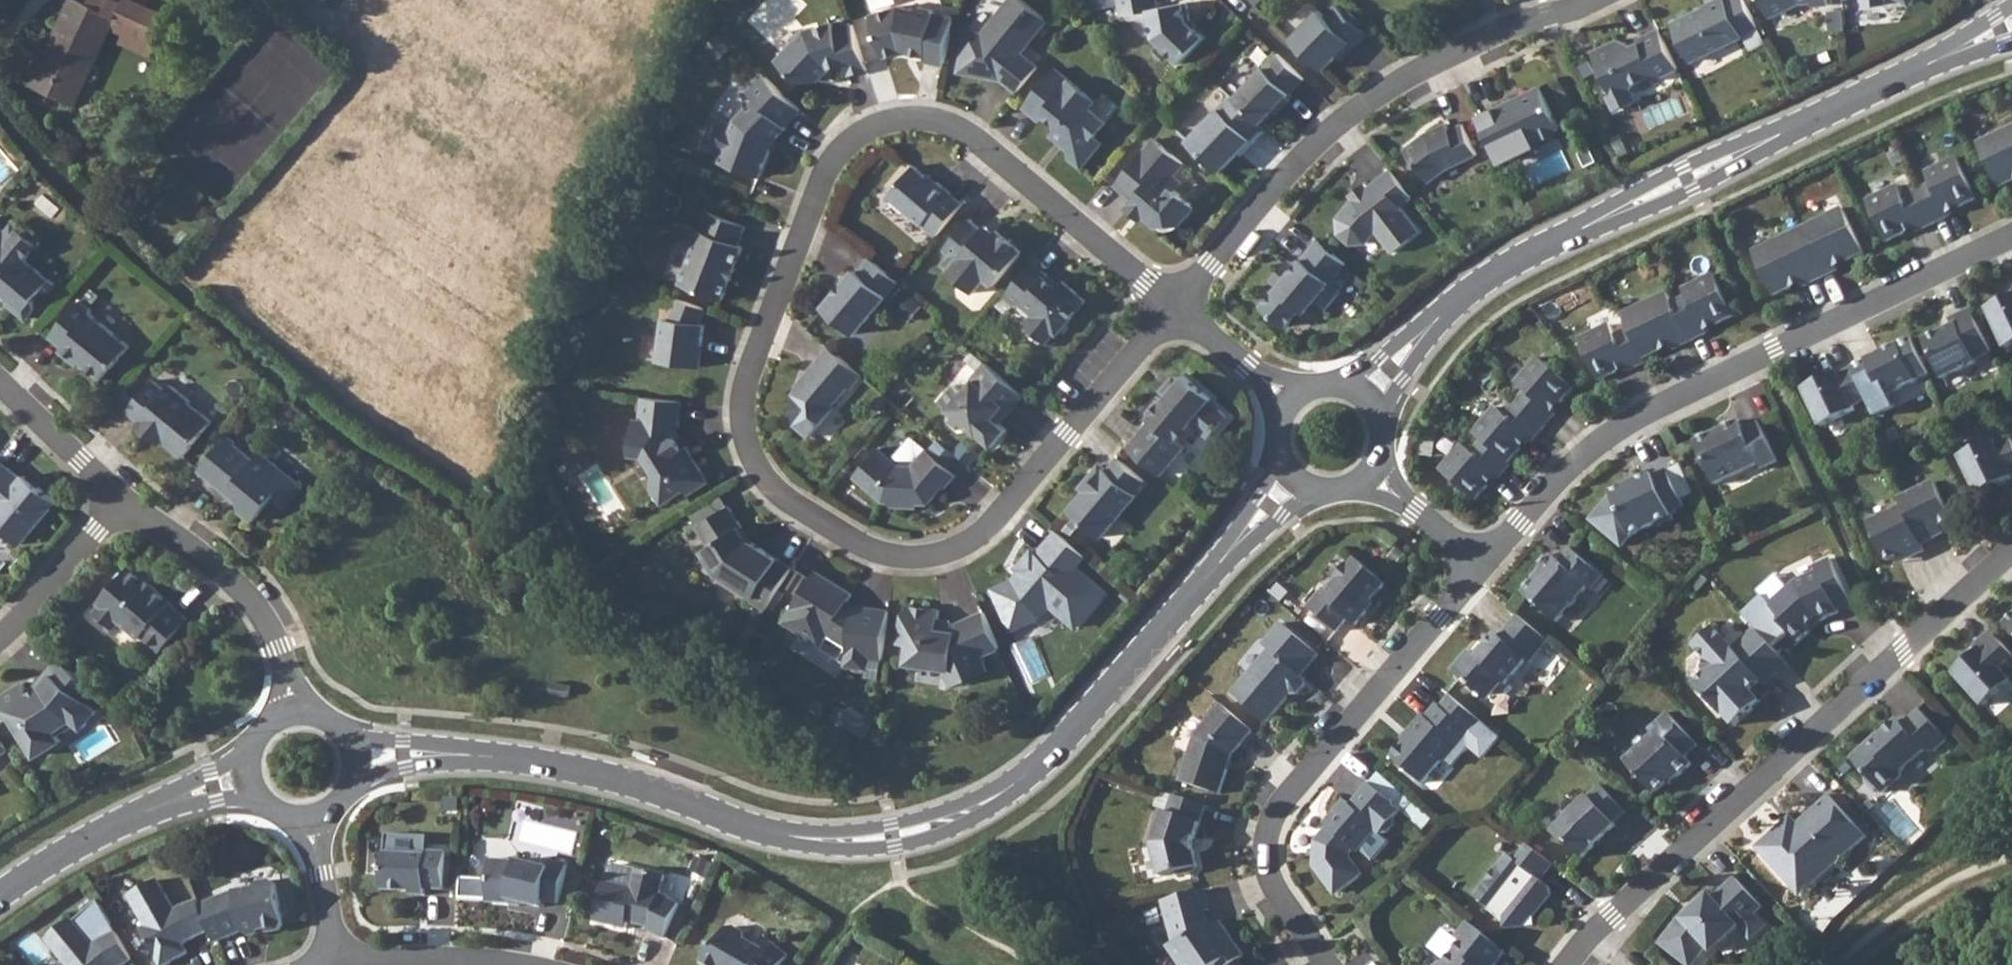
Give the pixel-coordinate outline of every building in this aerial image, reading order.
[(32,84),(74,104),(111,26),(114,20),(158,40),(159,41),(170,17),(148,7),(134,0),(90,0),(88,3),(81,0),(71,0),(32,84)] [(1039,66),(1022,52),(1020,51),(1027,43),(1029,43),(1049,20),(1025,0),(1010,0),(983,32),(968,29),(960,71),(990,77),(994,72),(1018,92),(1039,66)] [(1123,17),(1150,11),(1156,40),(1181,65),(1208,37),(1193,23),(1189,3),(1160,8),(1158,0),(1119,0),(1123,17)] [(1285,26),(1293,34),(1320,7),(1312,0),(1310,0),(1285,26)] [(1746,0),(1723,0),(1706,9),(1705,6),(1673,22),(1692,61),(1745,36),(1743,33),(1749,31),(1755,45),(1756,46),(1766,41),(1759,26),(1746,0)] [(1829,0),(1763,0),(1771,17),(1801,2),(1813,1),(1814,5),(1830,3),(1829,0)] [(925,61),(945,65),(954,16),(937,13),(934,9),(919,5),(915,9),(899,5),(872,14),(886,57),(904,52),(926,56),(925,61)] [(1319,10),(1292,38),(1325,70),(1351,42),(1356,46),(1368,34),(1360,27),(1365,22),(1350,8),(1346,12),(1337,5),(1326,16),(1319,10)] [(868,69),(854,23),(836,29),(834,22),(807,30),(778,60),(800,81),(819,80),(830,68),(846,63),(850,75),(868,69)] [(1679,68),(1660,28),(1638,39),(1640,42),(1635,45),(1619,39),(1593,52),(1613,93),(1609,95),(1616,109),(1637,99),(1632,91),(1635,83),(1648,78),(1655,80),(1679,68)] [(1304,79),(1278,53),(1235,97),(1262,123),(1279,105),(1283,108),(1291,100),(1288,96),(1304,79)] [(1056,68),(1025,106),(1040,119),(1044,114),(1059,126),(1053,134),(1069,146),(1070,157),(1082,167),(1102,142),(1095,136),(1107,121),(1089,107),(1095,100),(1056,68)] [(771,140),(773,141),(788,126),(786,125),(801,109),(765,74),(749,91),(756,99),(737,119),(735,125),(716,117),(704,147),(724,155),(721,161),(760,176),(770,150),(766,149),(768,144),(771,140)] [(1514,98),(1478,116),(1497,157),(1540,137),(1545,138),(1555,133),(1557,129),(1560,127),(1541,86),(1523,94),(1521,100),(1516,102),(1514,98)] [(1233,97),(1190,142),(1221,172),(1252,140),(1255,142),(1267,130),(1233,97)] [(1427,132),(1406,149),(1431,181),(1448,167),(1479,153),(1464,123),(1451,129),(1448,122),(1427,132)] [(1977,142),(1998,187),(2011,180),(2011,125),(1977,142)] [(1155,138),(1117,184),(1134,199),(1128,207),(1142,219),(1146,215),(1158,225),(1181,223),(1196,206),(1176,189),(1182,182),(1174,175),(1184,163),(1155,138)] [(1932,183),(1918,190),(1934,224),(1951,216),(1947,208),(1958,203),(1960,207),(1977,199),(1957,157),(1926,171),(1932,183)] [(889,195),(937,235),(964,203),(939,181),(937,183),(915,165),(889,195)] [(1413,196),(1392,169),(1367,188),(1367,192),(1359,198),(1355,197),(1338,217),(1339,233),(1351,243),(1367,242),(1377,230),(1394,252),(1421,231),(1402,205),(1413,196)] [(1934,224),(1918,190),(1904,197),(1898,185),(1867,200),(1887,242),(1905,234),(1903,229),(1914,225),(1917,232),(1934,224)] [(1798,229),(1822,278),(1838,270),(1835,261),(1844,257),(1846,260),(1864,252),(1843,207),(1798,229)] [(739,244),(746,225),(709,212),(702,230),(683,223),(676,243),(694,250),(682,283),(724,299),(731,278),(728,277),(732,265),(736,266),(744,246),(739,244)] [(984,229),(971,218),(945,249),(952,254),(943,264),(950,269),(949,270),(975,292),(987,279),(994,285),(1024,250),(999,229),(993,236),(985,228),(984,229)] [(0,226),(0,280),(1,281),(2,290),(13,300),(10,304),(27,319),(35,309),(34,301),(41,293),(49,292),(56,284),(27,259),(39,245),(14,224),(7,232),(0,226)] [(1804,286),(1822,278),(1798,229),(1752,250),(1774,295),(1792,286),(1791,283),(1800,278),(1804,286)] [(1347,263),(1319,240),(1297,266),(1288,276),(1280,269),(1272,279),(1280,286),(1263,305),(1288,326),(1302,309),(1306,312),(1317,299),(1328,307),(1342,290),(1331,282),(1347,263)] [(899,280),(872,258),(860,271),(857,269),(825,307),(856,333),(900,281),(899,280)] [(1048,274),(1034,262),(1005,296),(1015,305),(1023,303),(1034,314),(1025,324),(1047,343),(1056,332),(1059,334),(1087,299),(1064,280),(1060,284),(1058,287),(1046,276),(1048,274)] [(1687,296),(1673,302),(1691,340),(1708,332),(1704,324),(1714,320),(1716,324),(1734,315),(1714,273),(1683,288),(1687,296)] [(912,319),(927,301),(907,286),(893,303),(912,319)] [(1668,291),(1622,313),(1644,358),(1662,349),(1660,345),(1670,340),(1675,349),(1691,340),(1668,291)] [(1988,308),(2008,348),(2011,346),(2011,296),(1988,308)] [(701,323),(706,308),(679,298),(670,319),(664,319),(659,361),(701,366),(706,323),(701,323)] [(82,361),(102,379),(131,347),(93,314),(93,308),(83,299),(52,336),(63,346),(60,350),(78,365),(82,361)] [(1954,325),(1924,339),(1944,379),(1978,363),(1976,360),(1993,352),(1972,309),(1951,318),(1954,325)] [(1644,358),(1629,329),(1616,336),(1610,324),(1579,338),(1599,381),(1617,372),(1615,368),(1625,363),(1629,371),(1646,363),(1644,358)] [(1868,361),(1854,368),(1868,399),(1882,392),(1885,396),(1918,381),(1900,343),(1867,359),(1868,361)] [(851,387),(863,374),(829,346),(804,376),(804,379),(793,393),(795,423),(810,436),(835,407),(832,405),(849,385),(851,387)] [(1525,392),(1515,403),(1544,428),(1556,413),(1550,407),(1557,399),(1560,402),(1573,387),(1538,357),(1515,383),(1525,392)] [(956,384),(942,401),(951,408),(950,409),(951,410),(950,420),(959,428),(969,426),(981,435),(981,434),(995,445),(1009,429),(1001,422),(995,418),(1002,410),(1007,414),(1025,394),(987,362),(973,378),(975,380),(965,392),(956,384)] [(1868,399),(1854,368),(1840,374),(1839,372),(1805,389),(1823,427),(1857,410),(1854,405),(1868,399)] [(1152,418),(1128,446),(1163,475),(1187,446),(1178,439),(1193,422),(1210,438),(1230,415),(1212,400),(1214,397),(1186,374),(1181,379),(1178,377),(1165,393),(1168,395),(1165,399),(1159,394),(1144,412),(1152,418)] [(155,379),(129,410),(142,420),(138,424),(153,436),(156,433),(184,456),(214,421),(191,402),(192,401),(172,384),(167,390),(155,379)] [(681,401),(643,397),(640,420),(635,419),(631,452),(644,454),(654,470),(650,481),(661,499),(681,487),(685,493),(706,482),(685,446),(679,449),(674,439),(676,438),(671,430),(678,426),(681,401)] [(1482,440),(1509,463),(1521,448),(1518,445),(1525,436),(1532,441),(1544,428),(1515,403),(1505,415),(1495,407),(1473,433),(1482,440)] [(1739,420),(1696,441),(1717,485),(1759,464),(1762,470),(1779,462),(1760,422),(1744,429),(1739,420)] [(879,447),(855,476),(885,500),(888,500),(892,505),(906,505),(910,502),(930,503),(945,485),(947,487),(957,474),(928,448),(913,435),(896,455),(899,458),(899,464),(879,447)] [(255,461),(227,437),(201,470),(228,493),(231,491),(240,499),(241,509),(254,521),(274,498),(285,507),(303,486),(262,451),(255,461)] [(2011,438),(1997,445),(1995,439),(1961,456),(1979,494),(2011,478),(2011,439),(2011,438)] [(1511,465),(1482,440),(1472,452),(1462,444),(1440,470),(1475,500),(1488,485),(1485,482),(1492,473),(1498,478),(1511,465)] [(1145,480),(1119,457),(1108,470),(1102,464),(1100,465),(1098,467),(1096,469),(1094,471),(1093,473),(1092,475),(1092,490),(1086,491),(1070,509),(1103,537),(1138,495),(1135,492),(1145,480)] [(0,459),(0,504),(1,505),(0,506),(0,526),(22,544),(58,501),(40,487),(37,490),(23,478),(0,459)] [(1652,473),(1612,493),(1592,520),(1623,546),(1632,536),(1655,525),(1659,526),(1674,519),(1671,512),(1685,506),(1667,469),(1654,475),(1652,473)] [(1911,558),(1926,551),(1922,544),(1937,537),(1933,529),(1954,519),(1936,481),(1901,498),(1904,505),(1869,522),(1887,560),(1907,551),(1911,558)] [(767,609),(793,567),(751,540),(749,541),(741,530),(744,528),(730,505),(698,526),(711,546),(704,551),(713,564),(725,572),(721,580),(767,609)] [(1088,555),(1057,530),(1038,553),(1034,550),(1018,568),(1025,574),(1019,580),(1016,577),(1015,579),(994,588),(1013,628),(1043,615),(1052,604),(1079,627),(1108,592),(1078,567),(1088,555)] [(1605,577),(1571,548),(1560,561),(1553,554),(1541,569),(1543,571),(1536,580),(1524,593),(1559,623),(1589,587),(1593,591),(1605,577)] [(1321,594),(1310,607),(1339,631),(1349,619),(1357,626),(1369,612),(1365,609),(1373,600),(1387,584),(1356,558),(1353,563),(1351,561),(1335,580),(1337,582),(1324,596),(1321,594)] [(1853,603),(1831,559),(1815,566),(1818,571),(1795,582),(1770,605),(1783,619),(1783,625),(1799,642),(1810,632),(1810,625),(1818,617),(1821,621),(1840,613),(1839,610),(1853,603)] [(132,565),(100,602),(102,604),(96,611),(115,628),(122,620),(141,638),(144,635),(162,651),(189,619),(171,603),(173,601),(132,565)] [(883,659),(890,610),(859,606),(859,607),(855,607),(847,603),(853,594),(815,570),(783,621),(821,645),(829,632),(849,645),(847,664),(867,667),(868,657),(883,659)] [(1000,646),(985,611),(957,623),(939,621),(941,609),(906,604),(901,642),(911,643),(908,662),(945,667),(952,668),(959,683),(989,670),(982,655),(1000,646)] [(1549,640),(1519,615),(1501,636),(1498,634),(1487,646),(1478,658),(1470,651),(1458,665),(1459,675),(1482,696),(1493,695),(1503,682),(1506,684),(1527,660),(1530,663),(1549,640)] [(1319,654),(1282,622),(1263,644),(1269,649),(1232,693),(1267,723),(1289,698),(1285,695),(1288,692),(1292,694),(1298,694),(1306,686),(1305,678),(1301,675),(1319,654)] [(1788,664),(1757,628),(1745,638),(1749,642),(1737,652),(1735,649),(1715,628),(1696,646),(1709,660),(1709,672),(1696,684),(1724,716),(1726,714),(1736,725),(1755,708),(1744,697),(1752,690),(1762,680),(1766,685),(1788,664)] [(1992,630),(1974,646),(1979,652),(1955,674),(1985,706),(2011,682),(2011,680),(2011,678),(2011,677),(2011,652),(1992,630)] [(60,659),(42,682),(44,687),(32,694),(24,683),(0,697),(0,703),(9,719),(15,716),(39,754),(63,739),(57,729),(74,718),(85,726),(98,710),(89,702),(99,690),(60,659)] [(552,681),(550,691),(567,694),(569,684),(552,681)] [(1473,733),(1438,703),(1427,716),(1423,714),(1410,730),(1413,732),(1406,740),(1392,757),(1424,784),(1442,762),(1448,762),(1473,733)] [(1254,731),(1221,704),(1195,734),(1180,781),(1220,794),(1228,769),(1225,768),(1228,758),(1231,760),(1233,755),(1254,731)] [(1949,739),(1920,708),(1903,725),(1898,719),(1879,736),(1879,739),(1872,747),(1865,746),(1852,758),(1868,775),(1868,782),(1877,793),(1884,793),(1903,776),(1903,771),(1925,751),(1936,751),(1949,739)] [(1686,757),(1699,745),(1669,712),(1655,724),(1659,729),(1625,761),(1656,793),(1669,782),(1677,774),(1679,776),(1693,764),(1686,757)] [(0,732),(0,755),(11,749),(0,732)] [(1331,880),(1340,893),(1360,878),(1351,866),(1355,863),(1350,857),(1350,855),(1355,850),(1361,850),(1377,831),(1382,835),(1382,833),(1389,833),(1395,825),(1394,819),(1402,811),(1370,783),(1351,805),(1345,800),(1332,816),(1336,819),(1316,842),(1315,866),(1327,883),(1331,880)] [(1570,812),(1553,833),(1585,858),(1600,840),(1616,825),(1614,822),(1626,811),(1601,784),(1570,812)] [(1205,805),(1173,795),(1168,812),(1164,810),(1154,843),(1163,876),(1176,872),(1181,875),(1195,871),(1198,866),(1199,866),(1195,851),(1196,836),(1205,805)] [(1868,837),(1830,795),(1799,823),(1791,830),(1784,822),(1756,848),(1793,888),(1842,843),(1851,852),(1868,837)] [(1553,864),(1528,845),(1516,860),(1508,853),(1475,895),(1495,912),(1504,911),(1506,929),(1536,926),(1535,916),(1553,895),(1551,888),(1541,880),(1553,864)] [(427,855),(385,853),(383,890),(412,892),(426,892),(426,889),(446,890),(448,853),(427,851),(427,855)] [(490,859),(487,902),(510,903),(510,899),(542,907),(544,900),(559,904),(569,865),(553,861),(551,867),(519,860),(518,861),(490,859)] [(605,880),(595,920),(628,929),(631,918),(638,920),(637,923),(651,927),(650,931),(665,938),(681,904),(661,895),(666,876),(638,869),(638,870),(616,864),(611,867),(607,881),(605,880)] [(687,896),(687,874),(669,874),(668,896),(687,896)] [(1736,877),(1714,897),(1711,893),(1692,910),(1694,912),(1685,920),(1680,916),(1659,943),(1688,964),(1693,964),(1707,947),(1713,953),(1740,928),(1752,940),(1767,926),(1752,910),(1760,903),(1736,877)] [(150,933),(147,942),(161,964),(168,964),(189,953),(184,944),(196,937),(211,931),(201,906),(199,901),(182,907),(175,910),(158,881),(129,897),(147,928),(150,933)] [(236,892),(201,906),(211,931),(215,941),(244,932),(249,936),(258,935),(262,930),(267,929),(268,933),(280,930),(284,924),(278,885),(273,881),(258,883),(255,888),(236,892)] [(1163,901),(1175,944),(1170,946),(1183,964),(1219,964),(1221,964),(1231,964),(1245,956),(1221,922),(1210,927),(1205,920),(1208,918),(1206,912),(1210,910),(1204,889),(1163,901)] [(117,933),(99,903),(75,921),(73,919),(47,940),(67,964),(128,964),(134,962),(117,933)] [(1468,921),(1456,936),(1462,941),(1446,961),(1440,962),(1438,964),(1496,964),(1507,951),(1468,921)] [(702,962),(708,964),(782,964),(789,955),(771,942),(765,950),(746,940),(745,933),(734,927),(727,929),(717,946),(713,943),(702,962)]
